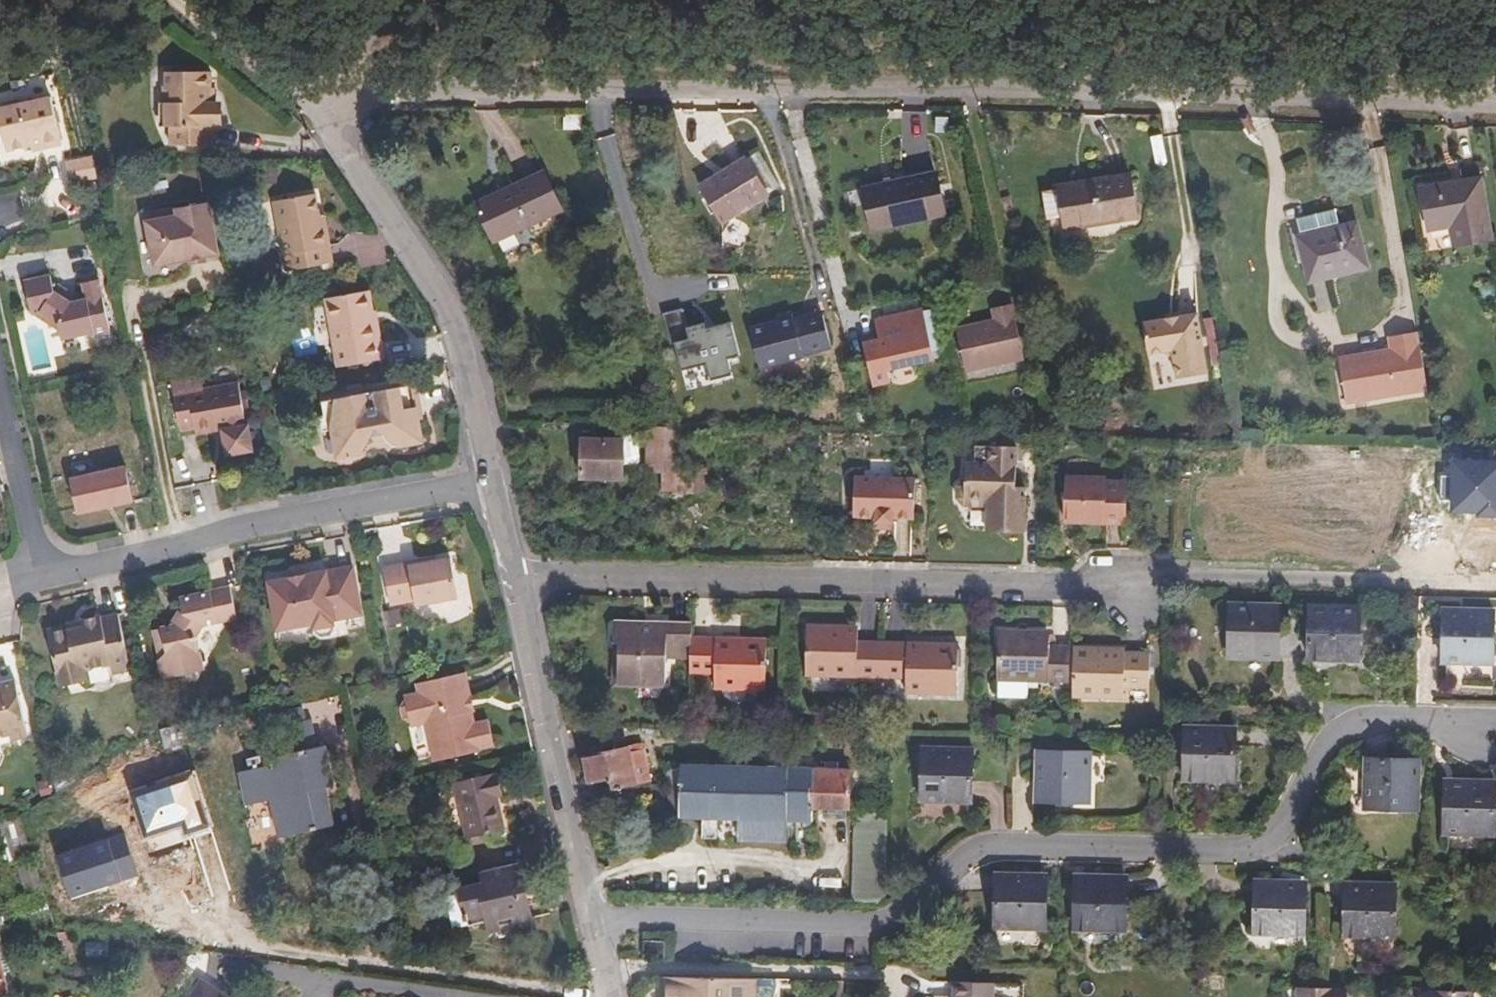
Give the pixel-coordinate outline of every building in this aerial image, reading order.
[(207,78),(167,78),(167,110),(160,110),(160,131),(167,131),(167,150),(208,150),(208,137),(208,131),(213,131),(213,108),(207,108),(207,78)] [(24,148),(23,144),(32,142),(35,151),(55,147),(45,100),(0,108),(0,145),(2,152),(24,148)] [(577,133),(577,119),(549,118),(549,132),(577,133)] [(23,144),(24,148),(26,153),(35,151),(32,142),(23,144)] [(761,200),(739,166),(729,172),(694,194),(715,228),(761,200)] [(556,215),(539,175),(515,186),(470,205),(488,245),(556,215)] [(936,218),(928,177),(908,180),(877,186),(858,189),(866,231),(936,218)] [(1053,193),(1058,221),(1059,233),(1129,223),(1122,179),(1078,185),(1053,189),(1053,193)] [(1482,241),(1471,179),(1452,183),(1413,190),(1421,232),(1442,228),(1445,248),(1482,241)] [(1043,223),(1058,221),(1053,193),(1038,195),(1043,223)] [(328,261),(322,226),(316,227),(314,216),(310,194),(270,201),(282,269),(328,261)] [(1330,222),(1323,202),(1285,214),(1291,232),(1289,232),(1303,276),(1358,258),(1345,217),(1330,222)] [(148,268),(174,263),(199,259),(198,255),(212,253),(204,206),(171,211),(172,219),(141,224),(148,268)] [(199,259),(174,263),(175,269),(200,264),(199,259)] [(78,299),(62,302),(48,293),(44,278),(18,283),(25,314),(35,314),(37,320),(44,326),(51,325),(54,340),(103,329),(92,278),(75,281),(78,299)] [(48,293),(62,302),(65,297),(51,289),(48,293)] [(367,313),(363,291),(320,299),(332,367),(379,359),(372,322),(369,323),(367,313)] [(821,304),(749,327),(763,370),(835,347),(821,304)] [(1018,362),(1006,306),(986,310),(988,320),(975,323),(951,328),(960,374),(1018,362)] [(729,355),(741,353),(735,319),(688,328),(684,307),(669,310),(684,386),(733,377),(729,355)] [(930,358),(918,310),(870,322),(875,339),(867,340),(856,343),(866,385),(884,380),(881,370),(930,358)] [(1202,378),(1192,319),(1138,328),(1143,358),(1160,356),(1168,363),(1173,383),(1202,378)] [(1340,400),(1422,386),(1412,327),(1382,332),(1384,344),(1332,353),(1340,400)] [(168,369),(165,353),(154,355),(157,371),(168,369)] [(893,380),(917,380),(917,367),(893,367),(893,380)] [(264,390),(261,376),(252,377),(254,391),(264,390)] [(244,455),(232,384),(168,395),(174,428),(189,426),(190,433),(210,430),(216,459),(244,455)] [(416,408),(410,385),(317,401),(320,416),(316,417),(318,431),(327,430),(332,458),(356,454),(366,428),(377,427),(390,448),(414,443),(410,422),(407,410),(416,408)] [(656,495),(698,495),(698,475),(674,475),(675,433),(641,432),(641,439),(641,474),(656,475),(656,495)] [(617,483),(618,443),(573,442),(573,460),(573,482),(617,483)] [(981,508),(981,523),(1000,523),(1000,534),(1018,534),(1019,499),(1015,499),(1014,493),(1014,489),(1009,489),(1010,449),(968,448),(968,465),(959,465),(960,481),(951,489),(952,501),(957,508),(981,508)] [(870,473),(897,474),(897,461),(870,460),(870,473)] [(127,500),(120,466),(64,478),(71,512),(127,500)] [(1118,525),(1119,485),(1097,484),(1098,479),(1060,478),(1059,524),(1104,525),(1118,525)] [(908,516),(909,480),(848,479),(848,515),(869,515),(869,528),(876,528),(884,528),(884,516),(908,516)] [(1000,523),(981,523),(981,534),(1000,534),(1000,523)] [(453,602),(446,563),(416,568),(406,570),(405,567),(379,572),(386,609),(411,605),(411,610),(453,602)] [(355,616),(347,568),(262,583),(271,630),(307,624),(308,628),(328,625),(327,621),(355,616)] [(160,652),(155,658),(158,677),(195,669),(189,638),(196,625),(230,617),(223,588),(174,599),(176,610),(178,612),(169,624),(168,624),(156,628),(160,652)] [(1270,659),(1270,607),(1223,606),(1222,658),(1270,659)] [(1353,661),(1354,609),(1302,607),(1301,660),(1353,661)] [(178,612),(176,610),(166,621),(169,624),(178,612)] [(1487,667),(1488,616),(1436,615),(1435,666),(1487,667)] [(124,671),(112,616),(95,619),(95,617),(75,622),(76,627),(63,630),(57,627),(47,629),(43,635),(53,687),(80,681),(78,671),(104,666),(107,674),(124,671)] [(690,639),(690,627),(648,625),(648,631),(640,631),(608,630),(607,647),(612,647),(611,686),(659,688),(660,661),(689,662),(690,639)] [(879,680),(880,643),(858,642),(850,642),(850,632),(832,631),(832,627),(801,626),(799,677),(879,680)] [(148,629),(155,658),(160,652),(156,628),(148,629)] [(1067,685),(1068,649),(1054,649),(1040,649),(1040,638),(1015,638),(1015,632),(990,632),(989,683),(1067,685)] [(689,662),(688,675),(709,676),(709,691),(758,693),(760,642),(733,641),(733,645),(713,645),(713,640),(699,639),(690,639),(689,662)] [(891,644),(880,643),(879,680),(898,681),(897,694),(950,696),(952,645),(913,644),(913,649),(901,649),(902,644),(891,644)] [(1106,650),(1068,649),(1067,685),(1067,699),(1113,699),(1114,687),(1138,688),(1139,651),(1106,650)] [(431,762),(489,748),(483,721),(469,724),(465,704),(463,697),(466,696),(460,673),(412,684),(414,693),(399,698),(399,702),(396,706),(399,717),(404,719),(405,726),(421,723),(431,762)] [(3,733),(5,740),(20,736),(8,681),(0,683),(0,734),(3,733)] [(275,840),(328,827),(321,793),(331,790),(322,750),(313,751),(306,720),(302,721),(300,709),(272,715),(281,757),(267,764),(267,773),(234,780),(242,810),(267,804),(275,840)] [(1229,741),(1176,740),(1175,788),(1229,789),(1229,741)] [(609,755),(617,789),(641,785),(631,749),(609,755)] [(966,802),(966,751),(917,751),(917,802),(966,802)] [(1085,806),(1085,755),(1031,754),(1030,805),(1085,806)] [(598,758),(588,760),(593,782),(590,789),(593,801),(618,796),(617,789),(609,755),(598,758)] [(1412,812),(1412,762),(1362,762),(1361,812),(1412,812)] [(680,790),(679,821),(693,821),(710,822),(731,822),(731,845),(782,845),(782,824),(807,825),(807,810),(845,810),(845,771),(800,770),(800,777),(784,777),(784,770),(664,769),(663,790),(680,790)] [(469,841),(496,835),(490,809),(488,802),(497,800),(492,780),(486,781),(485,778),(455,785),(469,841)] [(1490,838),(1490,783),(1438,782),(1438,838),(1490,838)] [(847,861),(847,881),(846,901),(884,902),(886,813),(848,812),(847,861)] [(0,822),(0,840),(23,835),(19,818),(0,822)] [(710,822),(693,821),(693,841),(709,841),(710,822)] [(516,887),(511,864),(474,872),(477,888),(455,893),(461,916),(455,917),(457,925),(461,924),(463,930),(479,926),(481,932),(515,924),(507,888),(516,887)] [(1040,930),(1041,878),(989,878),(988,930),(1040,930)] [(1118,931),(1119,879),(1068,878),(1068,931),(1118,931)] [(1299,936),(1299,884),(1251,884),(1251,935),(1299,936)] [(1388,939),(1388,887),(1338,886),(1337,938),(1388,939)] [(522,913),(516,887),(507,888),(515,924),(524,922),(522,913)] [(1,976),(10,973),(0,943),(0,976),(1,976)] [(669,981),(669,996),(738,996),(738,983),(669,981)] [(738,983),(738,996),(746,996),(746,983),(738,983)] [(200,985),(193,996),(219,996),(200,985)] [(991,986),(950,986),(950,996),(991,996),(991,986)]
